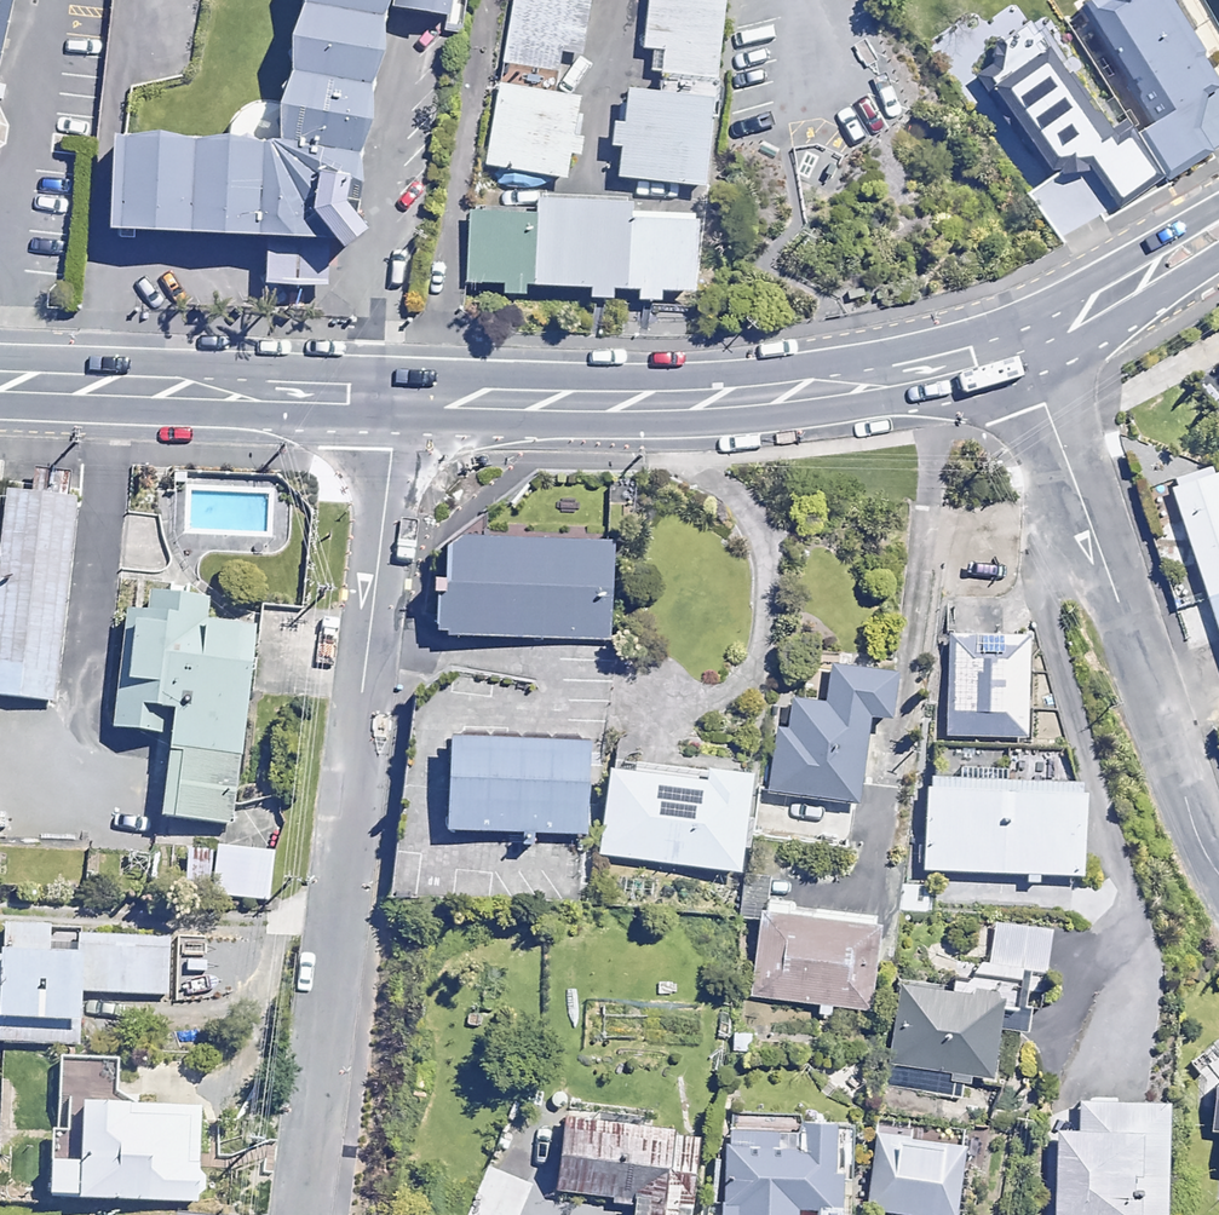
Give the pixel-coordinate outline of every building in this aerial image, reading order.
[(5,121),(32,0),(0,0),(0,124),(5,121)] [(377,0),(277,0),(258,133),(108,128),(104,230),(254,236),(252,281),(323,284),(324,239),(342,239),(377,0)] [(382,13),(444,23),(448,0),(385,0),(382,13)] [(586,0),(510,0),(499,63),(555,74),(559,54),(576,57),(586,0)] [(719,0),(642,0),(634,60),(656,62),(652,86),(707,93),(719,0)] [(1176,0),(1114,0),(1079,22),(1176,175),(1218,148),(1218,68),(1176,0)] [(1110,147),(1045,56),(994,92),(1056,178),(1030,197),(1063,243),(1156,177),(1126,135),(1110,147)] [(628,200),(534,194),(533,212),(461,208),(457,279),(690,293),(695,215),(627,211),(628,200)] [(1165,483),(1218,650),(1218,465),(1165,483)] [(0,496),(0,694),(58,701),(81,505),(0,496)] [(608,535),(448,530),(445,638),(605,644),(608,535)] [(222,825),(233,737),(245,631),(116,616),(103,722),(163,729),(153,817),(222,825)] [(1018,647),(934,639),(926,729),(1009,737),(1018,647)] [(823,654),(821,668),(778,664),(767,791),(853,799),(861,710),(879,712),(884,660),(823,654)] [(583,718),(445,715),(443,815),(581,818),(583,718)] [(744,776),(602,757),(589,854),(731,872),(744,776)] [(1082,765),(931,763),(930,862),(1081,864),(1082,765)] [(273,849),(215,844),(210,896),(268,901),(273,849)] [(934,885),(907,887),(909,914),(936,912),(934,885)] [(873,923),(746,907),(734,1003),(860,1019),(873,923)] [(1050,927),(992,924),(989,968),(1048,971),(1050,927)] [(0,929),(0,1012),(151,1023),(157,941),(0,929)] [(999,995),(894,982),(883,1065),(988,1079),(999,995)] [(1194,1056),(1194,1163),(1218,1163),(1218,1056),(1194,1056)] [(1038,1097),(1038,1214),(1154,1214),(1154,1097),(1109,1097),(1038,1097)] [(193,1111),(41,1100),(34,1192),(186,1203),(193,1111)] [(873,1113),(860,1211),(887,1214),(948,1214),(960,1125),(873,1113)] [(718,1115),(713,1214),(807,1214),(812,1119),(718,1115)] [(675,1211),(686,1141),(554,1121),(544,1192),(623,1204),(621,1214),(675,1214),(675,1211)] [(484,1165),(463,1214),(519,1214),(532,1185),(484,1165)]
